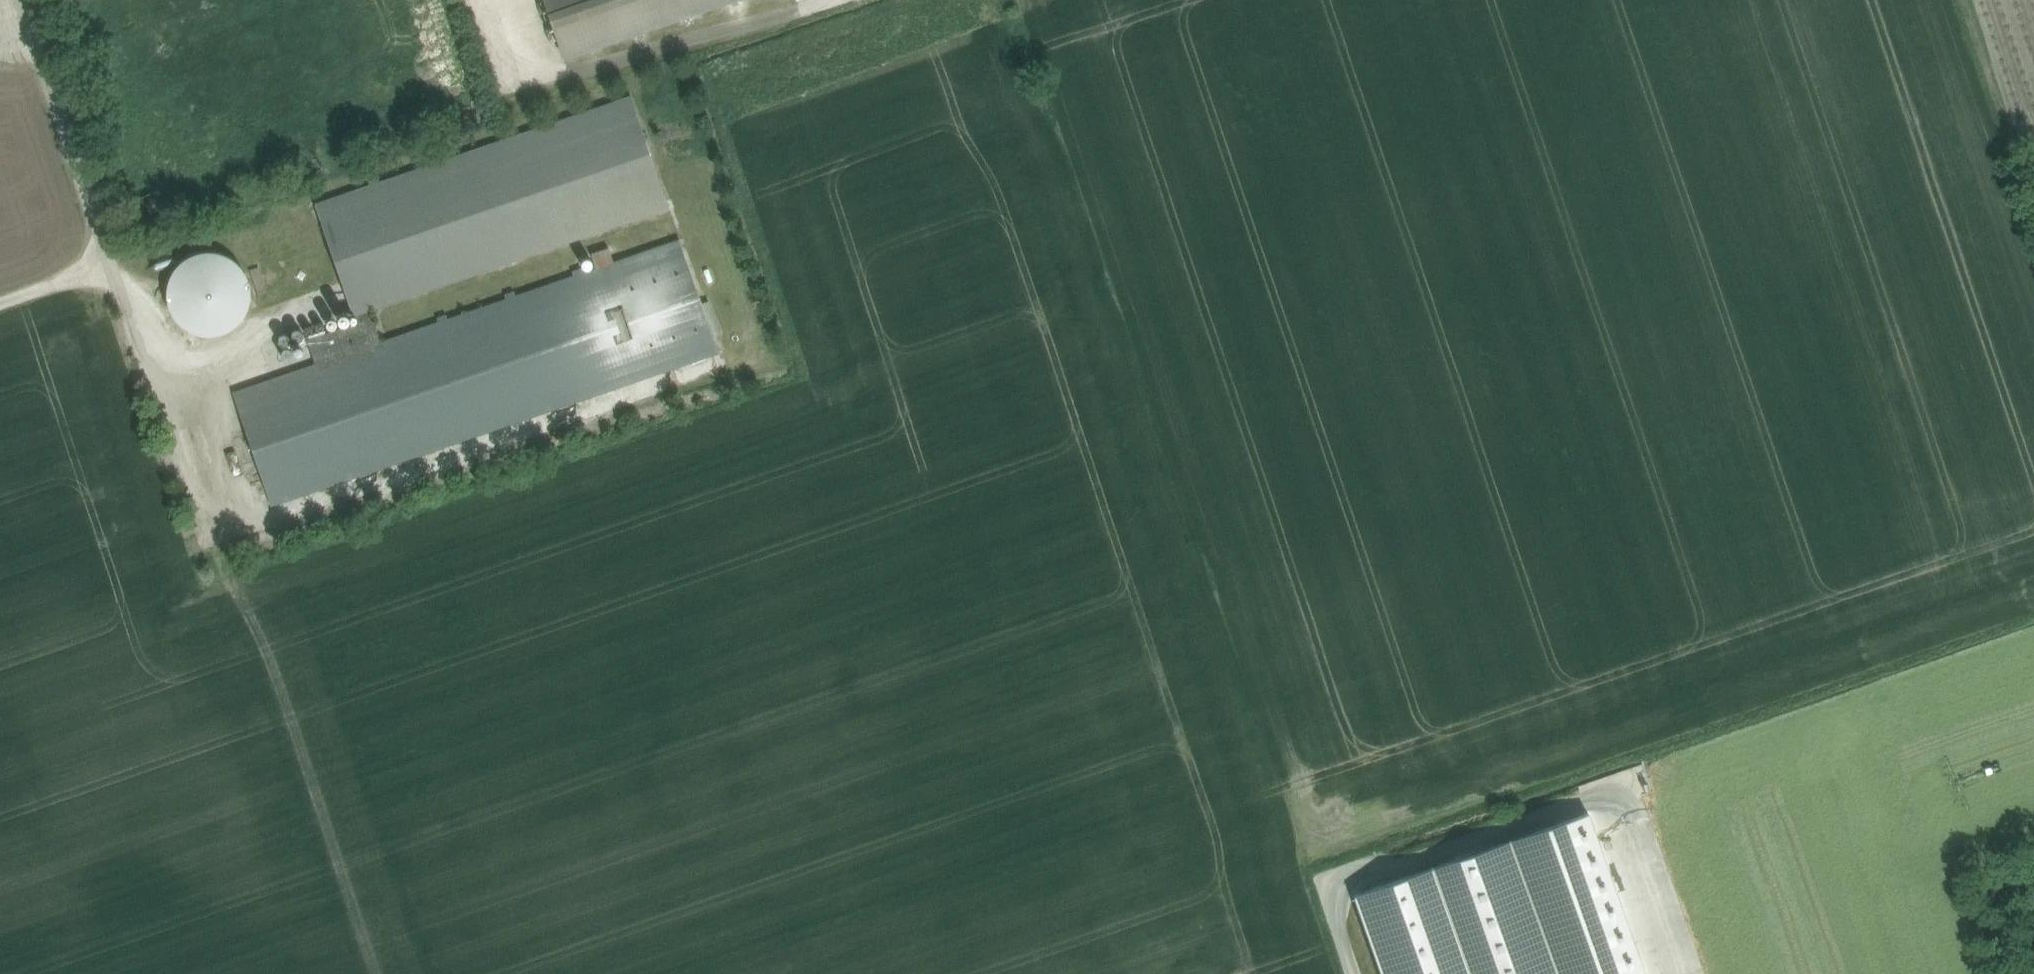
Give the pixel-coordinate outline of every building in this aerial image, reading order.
[(569,61),(744,0),(548,0),(569,61)] [(357,314),(359,322),(309,339),(311,344),(310,345),(317,364),(234,392),(265,483),(272,504),(718,352),(680,240),(614,262),(609,246),(591,252),(597,268),(584,272),(582,267),(572,270),(574,276),(516,295),(515,290),(505,293),(507,299),(449,319),(447,313),(437,316),(439,322),(382,341),(371,309),(670,208),(632,96),(316,203),(354,315),(357,314)] [(246,250),(174,257),(182,334),(254,327),(246,250)] [(1589,813),(1354,895),(1382,973),(1645,973),(1589,813)]
